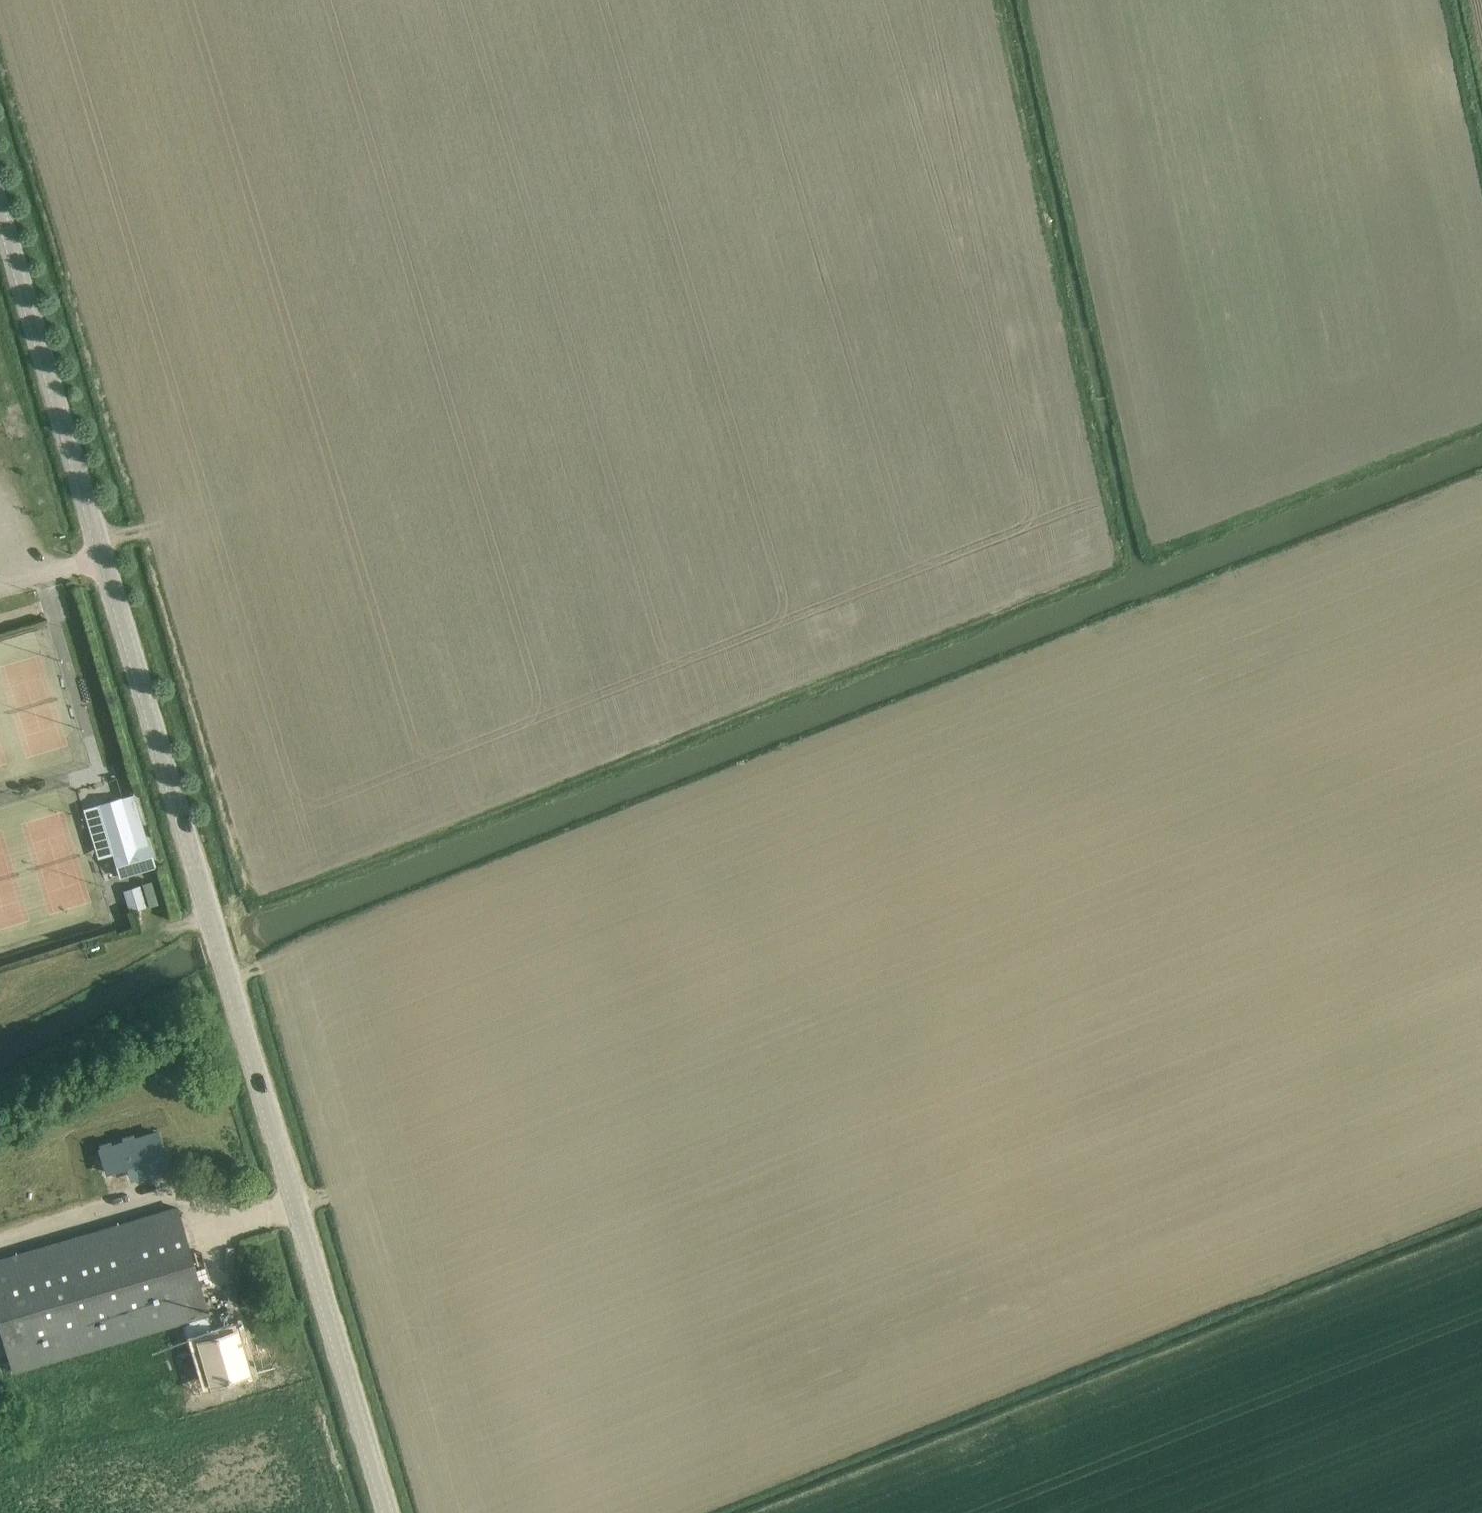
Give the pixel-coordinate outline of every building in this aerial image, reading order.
[(99,805),(120,877),(155,866),(133,795),(99,805)] [(123,891),(130,913),(146,908),(140,885),(123,891)] [(166,1172),(108,1189),(115,1212),(173,1195),(166,1172)] [(0,1259),(0,1320),(15,1372),(183,1322),(203,1317),(208,1315),(177,1207),(0,1259)] [(198,1341),(210,1384),(249,1373),(236,1330),(209,1338),(203,1317),(183,1322),(189,1344),(198,1341)]
